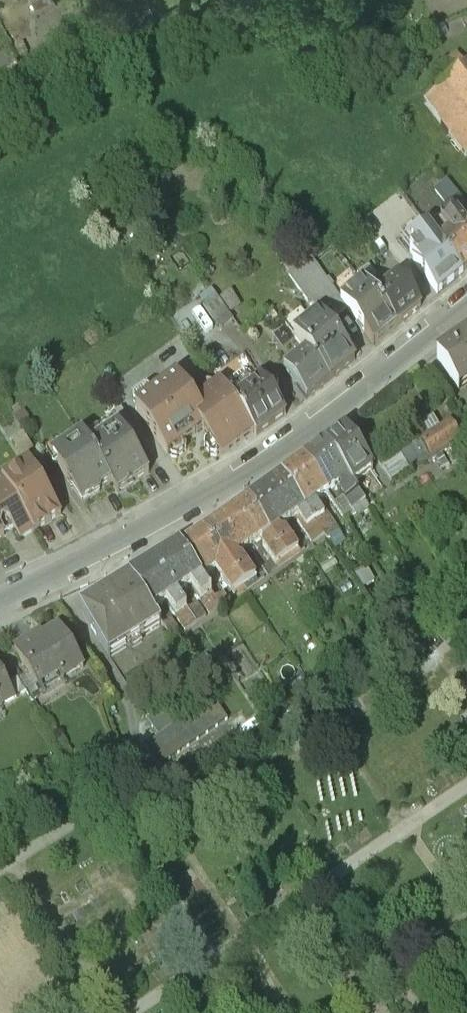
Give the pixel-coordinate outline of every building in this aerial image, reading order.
[(432,75),(444,90),(466,72),(466,69),(456,55),(432,75)] [(425,105),(466,157),(466,156),(466,72),(444,90),(425,105)] [(447,181),(434,191),(451,212),(451,211),(461,224),(463,222),(466,227),(466,207),(447,181)] [(463,222),(461,224),(451,211),(451,212),(428,229),(439,242),(463,273),(466,270),(466,227),(463,222)] [(463,273),(439,242),(413,262),(421,272),(417,275),(423,283),(427,280),(437,293),(463,273)] [(368,265),(356,274),(364,284),(375,274),(368,265)] [(421,306),(398,277),(374,296),(397,325),(421,306)] [(374,296),(364,284),(341,302),(373,343),(397,325),(374,296)] [(232,317),(215,294),(202,304),(218,327),(232,317)] [(355,358),(320,315),(295,336),(306,350),(329,378),(355,358)] [(438,354),(457,382),(466,375),(466,335),(438,354)] [(306,350),(284,368),(307,396),(329,378),(306,350)] [(243,351),(213,372),(221,384),(231,398),(261,377),(243,351)] [(286,412),(261,377),(231,398),(254,429),(256,432),(286,412)] [(177,378),(136,406),(167,452),(203,427),(221,453),(254,429),(231,398),(221,384),(194,402),(177,378)] [(138,431),(121,406),(110,414),(117,424),(126,438),(138,431)] [(431,434),(383,465),(392,477),(401,475),(411,467),(461,434),(451,421),(441,427),(433,416),(423,423),(431,434)] [(126,438),(117,424),(88,443),(112,479),(119,489),(148,470),(126,438)] [(358,443),(345,426),(325,441),(353,479),(372,465),(356,444),(358,443)] [(36,450),(23,430),(13,437),(25,457),(36,450)] [(88,443),(81,433),(69,440),(71,443),(54,454),(53,452),(51,453),(82,499),(92,492),(93,494),(98,490),(97,489),(112,479),(88,443)] [(353,479),(325,441),(304,456),(327,488),(339,479),(342,483),(342,489),(347,496),(358,487),(353,479)] [(304,456),(282,472),(315,518),(327,510),(323,503),(318,501),(315,497),(327,488),(304,456)] [(60,511),(29,461),(2,478),(20,507),(34,528),(60,511)] [(282,472),(249,495),(288,552),(295,547),(297,550),(301,548),(284,526),(280,526),(278,523),(297,510),(299,512),(298,517),(314,538),(318,536),(316,532),(322,528),(315,518),(282,472)] [(4,532),(2,530),(12,524),(6,516),(20,507),(2,478),(0,480),(0,535),(4,532)] [(358,487),(347,496),(356,508),(360,505),(358,502),(365,497),(358,487)] [(249,495),(228,511),(249,542),(259,534),(276,560),(288,552),(249,495)] [(34,528),(20,507),(6,516),(12,524),(20,537),(34,528)] [(327,510),(315,518),(322,528),(330,522),(332,525),(336,522),(327,510)] [(249,542),(228,511),(206,526),(244,581),(255,573),(239,549),(249,542)] [(206,526),(179,544),(201,575),(216,564),(236,592),(240,589),(238,585),(244,581),(206,526)] [(179,544),(154,559),(177,592),(192,581),(194,584),(193,585),(200,595),(210,589),(201,575),(179,544)] [(177,592),(154,559),(129,574),(153,608),(167,598),(170,602),(169,602),(176,612),(186,605),(177,592)] [(153,608),(129,574),(79,605),(108,653),(111,651),(109,647),(124,637),(127,642),(145,631),(142,626),(156,618),(159,622),(161,621),(153,608)] [(220,603),(210,589),(200,595),(210,610),(220,603)] [(206,612),(197,600),(191,596),(184,602),(186,605),(196,619),(206,612)] [(196,619),(186,605),(176,612),(186,627),(196,619)] [(172,617),(163,623),(172,636),(181,630),(172,617)] [(61,628),(35,642),(33,638),(15,647),(35,687),(56,676),(59,682),(82,670),(61,628)] [(15,696),(0,668),(0,705),(15,696)] [(156,760),(171,757),(205,735),(206,734),(228,720),(226,714),(214,695),(150,708),(142,713),(152,728),(142,734),(143,740),(156,760)] [(11,799),(4,803),(9,811),(16,807),(11,799)]
